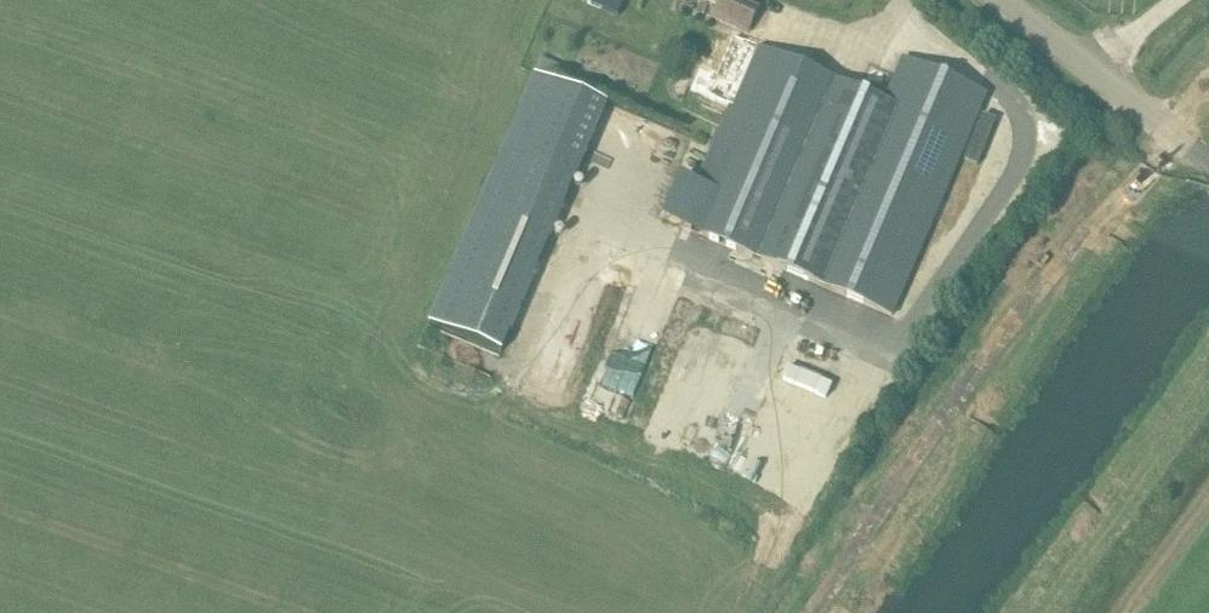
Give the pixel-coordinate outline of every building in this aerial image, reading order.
[(719,5),(714,17),(748,32),(757,10),(744,4),(742,7),(733,3),(734,0),(707,0),(719,5)] [(730,105),(696,182),(728,195),(709,237),(808,280),(893,316),(977,116),(986,94),(903,58),(894,81),(889,92),(863,81),(859,90),(737,38),(712,97),(730,105)] [(872,82),(874,83),(877,84),(880,83),(882,81),(883,78),(883,75),(882,73),(880,71),(878,69),(875,69),(872,70),(870,72),(869,75),(869,77),(870,80),(872,82)] [(502,147),(477,205),(550,236),(575,178),(502,147)] [(550,236),(477,205),(428,320),(502,351),(550,236)] [(627,308),(606,381),(639,390),(660,317),(627,308)]
